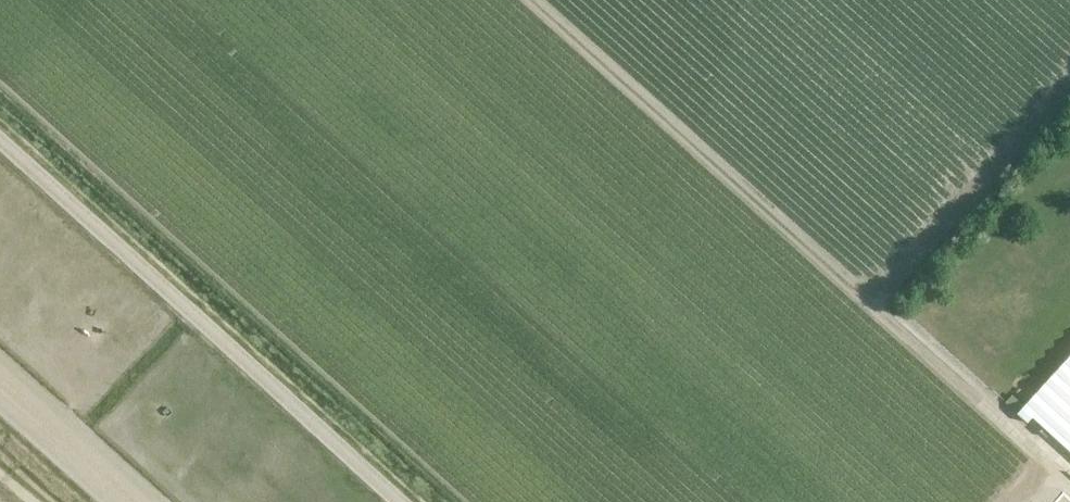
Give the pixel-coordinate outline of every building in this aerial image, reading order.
[(1017,415),(1027,425),(1033,419),(1069,452),(1069,357),(1017,415)] [(1066,483),(1049,501),(1069,501),(1069,487),(1066,483)]
